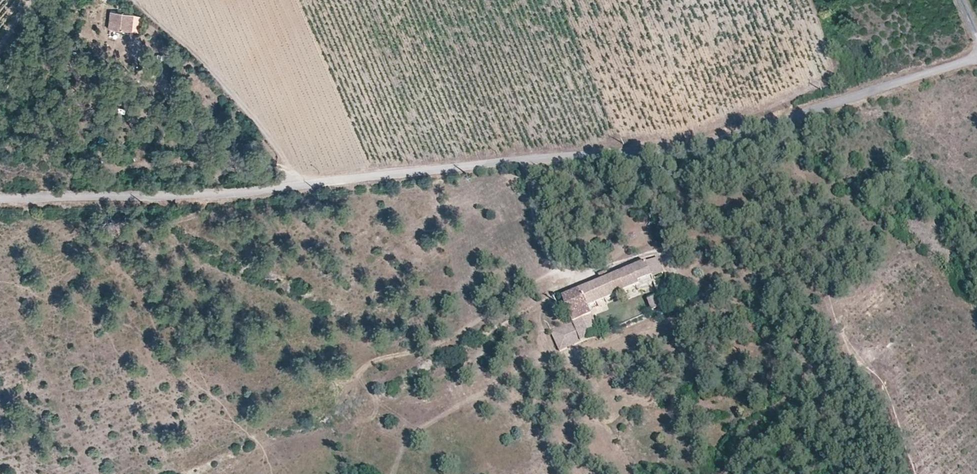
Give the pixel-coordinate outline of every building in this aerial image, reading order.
[(131,31),(133,14),(110,12),(108,29),(131,31)] [(665,272),(659,256),(647,261),(653,274),(653,277),(665,272)] [(588,304),(640,282),(639,280),(653,274),(647,261),(609,277),(601,281),(563,297),(573,321),(592,312),(588,304)] [(609,277),(606,270),(598,273),(601,281),(609,277)] [(665,305),(660,294),(647,299),(652,310),(665,305)] [(655,316),(667,311),(665,305),(652,310),(655,316)] [(600,332),(592,312),(573,321),(581,340),(600,332)] [(581,340),(573,321),(551,330),(559,350),(581,340)]
